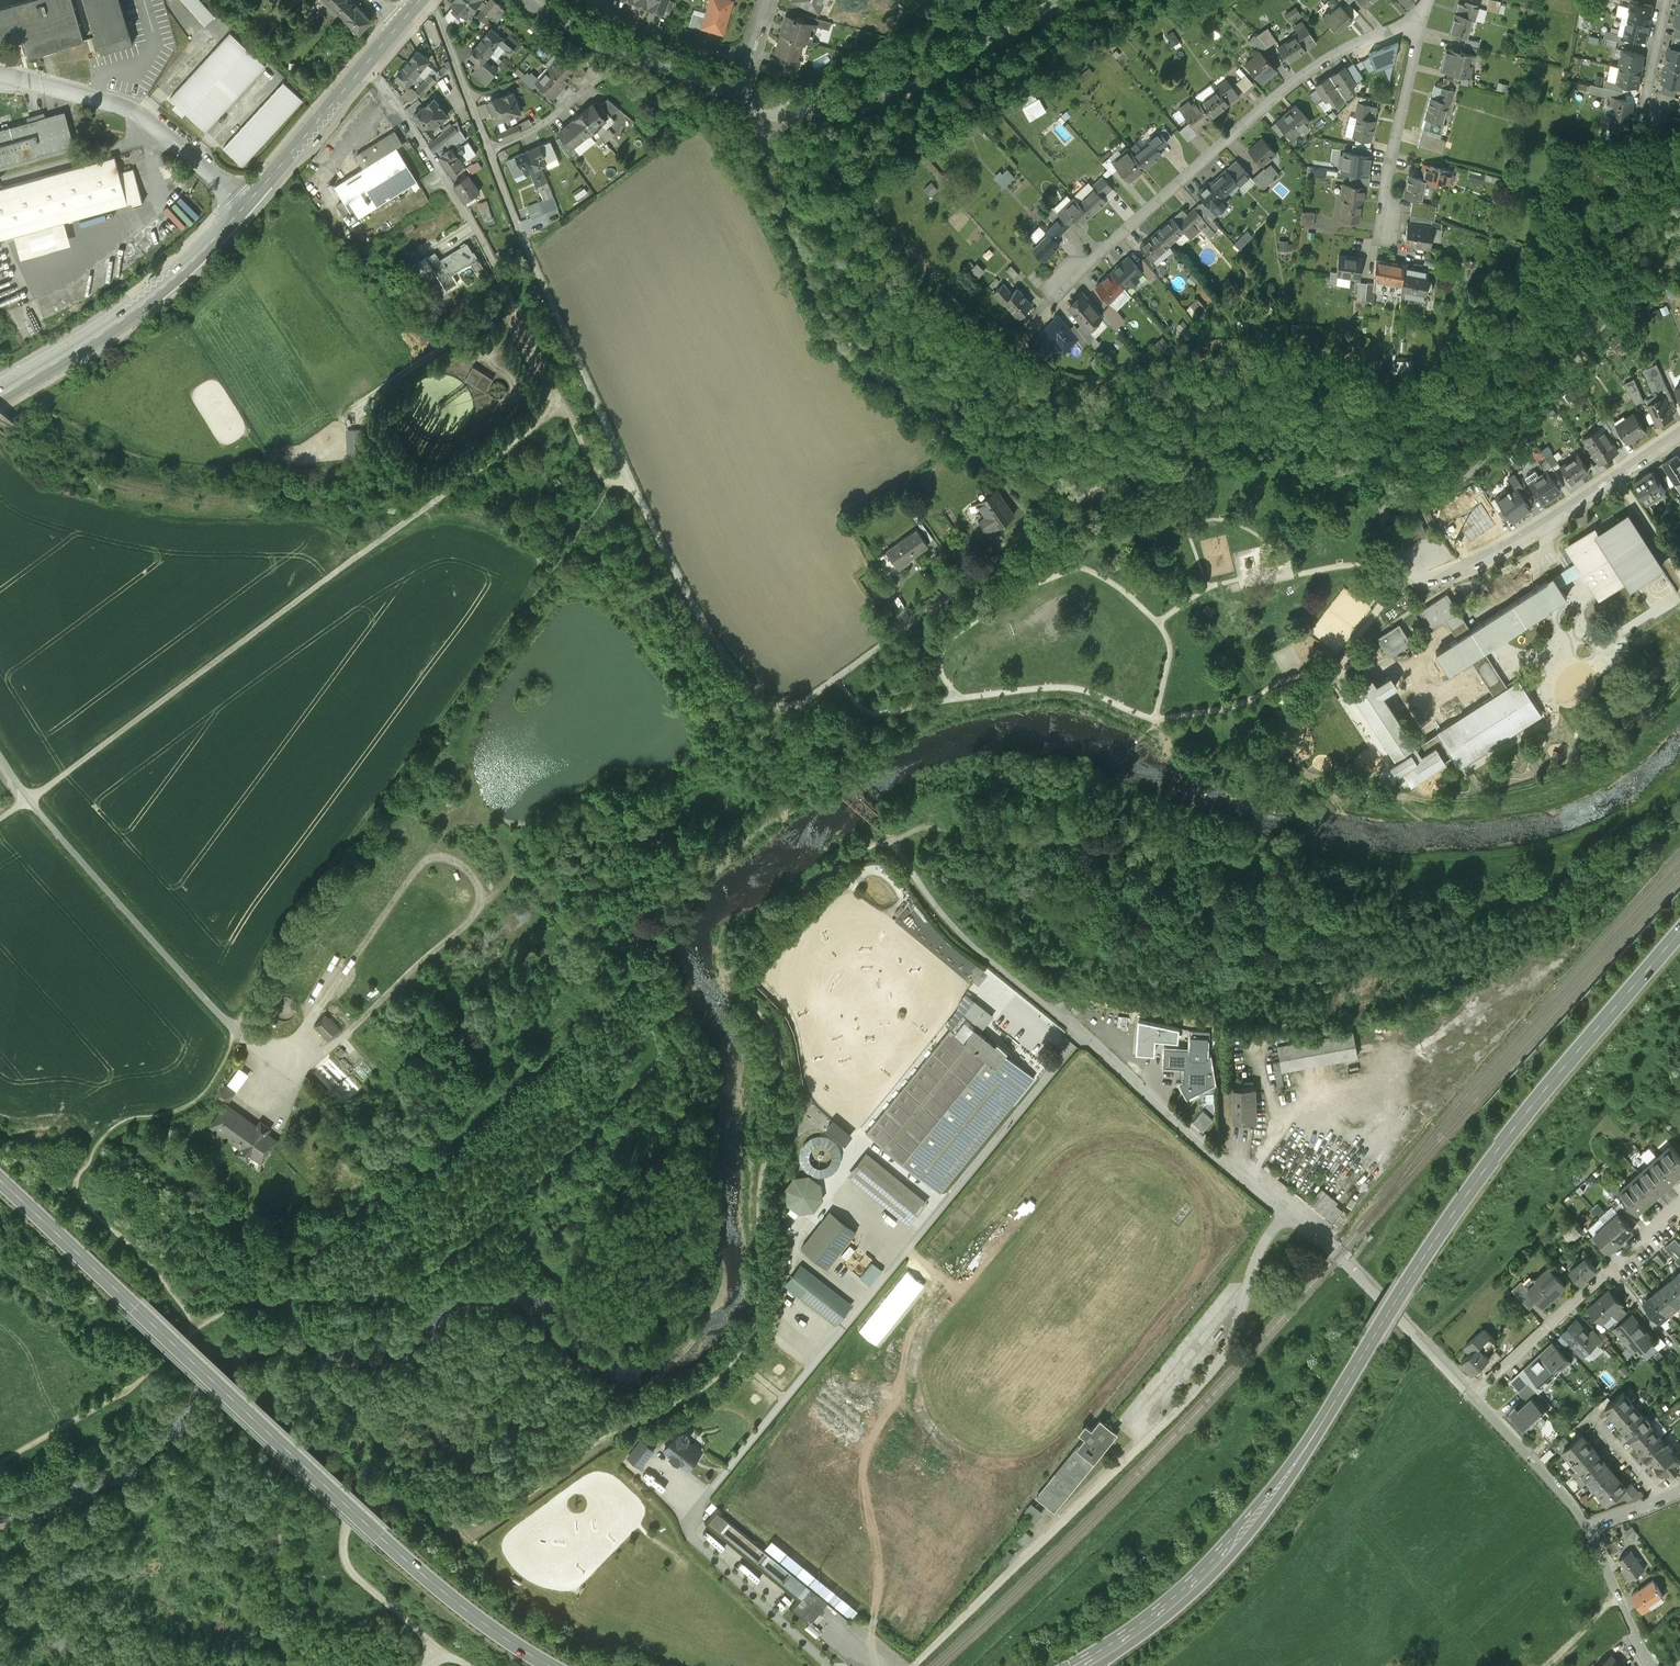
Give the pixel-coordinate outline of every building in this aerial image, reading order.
[(85,39),(73,0),(24,0),(0,7),(0,42),(21,35),(27,56),(85,39)] [(102,51),(134,42),(121,0),(86,0),(102,51)] [(201,0),(183,0),(205,25),(215,16),(201,0)] [(345,17),(356,6),(350,0),(335,0),(331,5),(345,17)] [(472,0),(454,0),(452,3),(456,6),(452,10),(460,16),(463,12),(467,16),(477,4),(472,0)] [(497,0),(490,0),(483,9),(491,16),(501,4),(497,0)] [(662,12),(663,10),(666,2),(667,0),(650,0),(648,6),(662,12)] [(673,0),(667,0),(666,2),(663,10),(669,13),(674,0),(673,0)] [(703,27),(723,33),(733,1),(731,0),(711,0),(703,27)] [(819,13),(825,0),(793,0),(793,1),(819,13)] [(1652,5),(1632,1),(1630,11),(1632,11),(1630,19),(1650,23),(1652,14),(1651,14),(1652,5)] [(1326,17),(1339,32),(1354,18),(1342,5),(1340,3),(1339,3),(1336,6),(1337,7),(1326,17)] [(1478,6),(1466,3),(1462,16),(1473,19),(1475,19),(1478,6)] [(345,17),(360,31),(371,18),(356,5),(356,6),(345,17)] [(1293,7),(1283,12),(1286,18),(1297,13),(1293,7)] [(491,16),(483,9),(478,15),(486,22),(491,16)] [(693,21),(702,23),(705,11),(696,9),(693,21)] [(1450,34),(1467,39),(1473,19),(1462,16),(1455,14),(1450,34)] [(832,23),(806,16),(804,23),(816,26),(816,27),(830,31),(832,23)] [(804,23),(786,17),(781,35),(802,41),(809,43),(811,36),(814,37),(814,35),(814,34),(816,27),(816,26),(804,23)] [(1650,23),(1630,19),(1629,26),(1627,26),(1625,37),(1646,41),(1647,32),(1649,31),(1650,23)] [(1278,47),(1287,61),(1316,42),(1305,26),(1293,33),(1295,35),(1278,47)] [(1277,40),(1269,30),(1268,28),(1256,36),(1266,47),(1277,40)] [(505,39),(492,29),(481,42),(492,51),(499,42),(507,48),(506,50),(510,53),(514,48),(515,48),(505,39)] [(1171,48),(1179,44),(1172,30),(1164,34),(1171,48)] [(231,32),(170,98),(206,130),(266,65),(231,32)] [(523,44),(510,32),(505,39),(515,48),(514,48),(517,51),(523,44)] [(1620,36),(1608,33),(1606,39),(1619,42),(1620,36)] [(1256,36),(1254,34),(1249,39),(1260,51),(1261,52),(1266,48),(1266,47),(1256,36)] [(802,41),(781,35),(776,53),(787,56),(797,59),(802,41)] [(656,43),(649,40),(647,46),(654,48),(656,43)] [(481,42),(470,55),(481,64),(474,72),(486,82),(497,69),(493,65),(492,66),(484,60),(492,51),(481,42)] [(1479,47),(1465,44),(1464,50),(1477,54),(1479,47)] [(1464,50),(1447,47),(1442,69),(1471,76),(1474,65),(1471,64),(1473,54),(1477,55),(1477,54),(1464,50)] [(1669,65),(1679,68),(1679,50),(1672,48),(1670,55),(1668,55),(1666,65),(1669,65)] [(418,72),(429,59),(418,50),(407,63),(418,72)] [(1643,54),(1625,50),(1623,59),(1622,59),(1620,66),(1640,70),(1643,54)] [(1245,64),(1263,83),(1277,70),(1261,52),(1260,51),(1245,64)] [(797,59),(787,56),(785,65),(798,66),(800,60),(797,59)] [(561,57),(551,69),(566,83),(576,72),(577,71),(573,68),(561,57)] [(407,85),(418,72),(407,63),(396,76),(407,85)] [(588,72),(577,63),(573,68),(577,71),(576,72),(583,77),(588,72)] [(1354,64),(1346,69),(1345,67),(1330,76),(1331,78),(1344,97),(1354,91),(1349,85),(1362,76),(1354,64)] [(798,66),(785,65),(783,71),(795,76),(798,66)] [(1669,65),(1667,71),(1665,70),(1663,81),(1665,81),(1678,84),(1679,85),(1679,68),(1669,65)] [(1640,70),(1620,66),(1617,82),(1638,86),(1638,85),(1637,85),(1640,70)] [(550,68),(537,82),(554,97),(566,83),(551,69),(550,68)] [(1090,68),(1079,77),(1084,83),(1094,73),(1090,68)] [(436,78),(430,73),(425,78),(432,84),(436,78)] [(1330,76),(1316,85),(1318,88),(1320,92),(1325,100),(1330,97),(1335,103),(1344,97),(1331,78),(1330,76)] [(425,78),(417,88),(417,89),(420,92),(423,94),(432,84),(425,78)] [(451,91),(443,78),(438,81),(446,94),(451,91)] [(284,81),(224,147),(243,164),(303,99),(284,81)] [(1217,91),(1201,103),(1211,117),(1238,97),(1227,81),(1215,89),(1217,91)] [(1678,84),(1665,81),(1663,89),(1677,92),(1678,84)] [(1435,84),(1423,128),(1442,133),(1444,124),(1442,123),(1448,103),(1450,104),(1454,90),(1447,88),(1441,86),(1435,84)] [(1320,92),(1318,88),(1310,94),(1319,104),(1325,100),(1320,92)] [(1622,91),(1610,89),(1609,95),(1613,96),(1621,98),(1622,91)] [(513,92),(502,96),(509,116),(521,112),(513,92)] [(489,101),(496,121),(509,116),(502,96),(489,101)] [(1630,117),(1634,100),(1621,98),(1613,96),(1612,105),(1615,106),(1613,114),(1630,117)] [(437,123),(448,114),(435,98),(424,106),(437,123)] [(1040,99),(1024,107),(1030,119),(1046,111),(1040,99)] [(1201,103),(1199,100),(1192,105),(1190,101),(1180,108),(1188,119),(1190,122),(1195,129),(1196,128),(1211,117),(1201,103)] [(597,107),(594,103),(582,112),(594,128),(606,119),(602,114),(607,111),(601,103),(597,107)] [(1378,107),(1359,103),(1355,117),(1358,117),(1353,137),(1357,138),(1370,141),(1378,107)] [(437,123),(424,106),(414,115),(430,135),(434,131),(431,127),(437,123)] [(1285,132),(1291,139),(1310,122),(1296,106),(1277,122),(1285,132)] [(0,130),(0,169),(77,147),(66,111),(0,130)] [(582,112),(560,129),(573,145),(594,128),(582,112)] [(1190,122),(1179,131),(1188,141),(1199,133),(1196,128),(1195,129),(1190,122)] [(1277,122),(1272,127),(1280,136),(1285,132),(1277,122)] [(522,131),(519,123),(513,126),(516,133),(522,131)] [(621,129),(616,123),(601,136),(605,141),(621,129)] [(454,124),(444,131),(449,137),(458,130),(454,124)] [(513,126),(501,131),(504,138),(516,133),(513,126)] [(1172,137),(1165,127),(1159,131),(1167,141),(1172,137)] [(396,131),(356,155),(363,167),(397,146),(397,147),(403,143),(396,131)] [(435,149),(449,137),(444,131),(430,143),(435,149)] [(1130,149),(1145,168),(1161,155),(1157,149),(1167,141),(1159,131),(1148,140),(1150,142),(1142,149),(1137,143),(1130,149)] [(1446,140),(1422,133),(1418,147),(1442,154),(1446,140)] [(1262,166),(1276,154),(1262,138),(1249,150),(1262,166)] [(1370,141),(1357,138),(1355,145),(1370,148),(1371,141),(1370,141)] [(550,141),(528,150),(542,182),(547,180),(542,168),(546,167),(545,164),(558,159),(550,141)] [(1355,145),(1353,144),(1352,153),(1370,155),(1371,148),(1370,148),(1355,145)] [(363,167),(336,185),(356,218),(418,180),(397,147),(397,146),(363,167)] [(442,155),(453,172),(465,164),(454,147),(442,155)] [(1129,148),(1113,161),(1112,161),(1118,168),(1128,181),(1145,168),(1130,149),(1129,148)] [(528,150),(507,159),(515,176),(531,169),(537,184),(542,182),(528,150)] [(1344,155),(1341,155),(1339,167),(1342,167),(1342,171),(1368,174),(1370,155),(1352,153),(1344,152),(1344,155)] [(0,188),(0,239),(13,235),(20,258),(71,244),(64,220),(67,220),(68,221),(70,222),(74,221),(74,219),(74,218),(132,201),(133,205),(143,202),(133,169),(119,173),(114,156),(0,188)] [(1113,161),(1110,157),(1103,163),(1112,173),(1118,168),(1112,161),(1113,161)] [(1005,168),(1003,166),(996,172),(1006,183),(1018,173),(1010,164),(1005,168)] [(1424,172),(1422,178),(1426,179),(1448,185),(1448,182),(1453,183),(1455,173),(1451,172),(1451,170),(1423,164),(1422,171),(1424,172)] [(1250,176),(1241,166),(1232,175),(1238,183),(1239,185),(1250,176)] [(1211,184),(1223,197),(1238,183),(1232,175),(1227,170),(1211,184)] [(924,195),(940,181),(933,173),(917,187),(924,195)] [(465,201),(480,191),(469,174),(454,184),(465,201)] [(1404,196),(1421,200),(1426,179),(1422,178),(1409,175),(1404,196)] [(552,191),(547,180),(542,182),(547,194),(552,191)] [(1089,183),(1074,196),(1091,215),(1107,201),(1104,197),(1108,194),(1098,182),(1092,186),(1089,183)] [(1223,197),(1211,184),(1210,182),(1197,193),(1205,201),(1216,213),(1228,203),(1223,197)] [(1366,187),(1342,184),(1341,198),(1343,199),(1341,219),(1358,222),(1361,199),(1365,197),(1366,187)] [(554,196),(540,201),(545,212),(558,207),(554,196)] [(1091,215),(1074,196),(1063,206),(1075,219),(1080,224),(1091,215)] [(481,201),(485,217),(493,216),(489,199),(481,201)] [(1436,204),(1413,200),(1410,213),(1424,216),(1434,219),(1436,204)] [(540,201),(528,206),(532,217),(545,212),(540,201)] [(1216,213),(1205,201),(1199,205),(1212,220),(1218,215),(1216,213)] [(1219,227),(1212,220),(1199,205),(1199,204),(1194,208),(1214,232),(1219,227)] [(1055,220),(1050,225),(1058,234),(1075,219),(1063,206),(1058,211),(1052,205),(1046,210),(1055,220)] [(1187,215),(1183,209),(1173,218),(1184,231),(1190,238),(1202,228),(1211,238),(1216,233),(1214,232),(1194,208),(1187,215)] [(1315,213),(1302,212),(1301,225),(1314,226),(1315,213)] [(1173,218),(1157,232),(1168,245),(1184,231),(1173,218)] [(1408,222),(1405,244),(1430,247),(1432,225),(1408,222)] [(1046,229),(1047,230),(1032,244),(1043,257),(1059,243),(1054,237),(1058,234),(1050,225),(1046,229)] [(1168,245),(1157,232),(1141,246),(1148,255),(1153,261),(1154,260),(1170,246),(1168,245)] [(146,254),(159,244),(155,239),(142,249),(146,254)] [(468,243),(441,260),(436,252),(427,258),(434,269),(447,289),(458,283),(457,282),(453,274),(468,265),(478,262),(479,264),(481,263),(483,267),(484,266),(475,253),(474,253),(468,243)] [(1158,265),(1154,260),(1153,261),(1148,255),(1144,259),(1153,269),(1158,265)] [(1339,255),(1337,274),(1361,277),(1363,258),(1339,255)] [(1129,256),(1112,271),(1124,285),(1125,286),(1130,282),(1132,283),(1138,277),(1137,276),(1142,271),(1137,265),(1129,256)] [(427,258),(414,266),(421,277),(434,269),(427,258)] [(1137,265),(1142,271),(1149,280),(1156,274),(1143,260),(1137,265)] [(1404,264),(1376,260),(1373,281),(1373,287),(1374,287),(1400,290),(1404,264)] [(1414,265),(1404,264),(1400,290),(1424,294),(1426,286),(1430,286),(1431,275),(1427,275),(1428,267),(1423,266),(1423,263),(1414,262),(1414,265)] [(1112,271),(1096,286),(1107,299),(1109,298),(1124,285),(1112,271)] [(1003,276),(994,284),(1003,295),(1005,293),(1004,293),(1012,286),(1003,276)] [(1373,281),(1367,280),(1365,295),(1373,296),(1374,287),(1373,287),(1373,281)] [(1031,297),(1017,281),(1012,286),(1004,293),(1005,293),(1018,308),(1031,297)] [(1111,300),(1117,306),(1131,293),(1125,286),(1124,285),(1109,298),(1111,300)] [(1101,311),(1082,290),(1081,291),(1079,291),(1076,293),(1076,295),(1070,301),(1070,303),(1081,316),(1088,323),(1088,322),(1092,319),(1094,319),(1101,314),(1101,311)] [(17,317),(28,339),(46,330),(41,321),(72,305),(65,292),(17,317)] [(1208,305),(1198,296),(1192,302),(1201,312),(1208,305)] [(1111,300),(1103,307),(1116,322),(1124,315),(1117,306),(1111,300)] [(1658,310),(1661,316),(1668,313),(1666,307),(1658,310)] [(1057,309),(1032,331),(1044,344),(1058,331),(1065,339),(1076,330),(1069,321),(1057,309)] [(1095,330),(1088,322),(1088,323),(1081,316),(1076,320),(1087,332),(1089,334),(1095,330)] [(1076,320),(1074,317),(1069,321),(1076,330),(1082,336),(1087,332),(1076,320)] [(1661,375),(1655,378),(1662,394),(1664,397),(1665,397),(1668,404),(1674,401),(1661,375)] [(1623,383),(1633,404),(1642,399),(1632,378),(1623,383)] [(1647,400),(1658,423),(1674,416),(1668,404),(1665,397),(1664,397),(1662,394),(1647,400)] [(1617,424),(1616,424),(1622,433),(1628,442),(1647,430),(1642,422),(1634,412),(1617,424)] [(1610,413),(1603,417),(1617,437),(1622,433),(1616,424),(1617,424),(1610,413)] [(1618,450),(1601,426),(1583,438),(1599,462),(1608,456),(1609,456),(1618,450)] [(364,428),(350,429),(352,450),(347,451),(348,458),(366,457),(364,428)] [(1589,470),(1578,454),(1560,466),(1571,482),(1571,481),(1579,476),(1589,470)] [(1677,454),(1664,463),(1670,471),(1667,473),(1671,479),(1674,477),(1679,487),(1679,459),(1677,454)] [(1559,476),(1556,472),(1545,456),(1539,460),(1547,471),(1553,480),(1559,476)] [(1654,470),(1635,482),(1647,503),(1666,491),(1654,470)] [(1553,480),(1547,471),(1539,476),(1536,471),(1525,478),(1529,483),(1542,502),(1560,490),(1553,480)] [(1525,489),(1514,474),(1508,478),(1514,486),(1519,493),(1525,489)] [(1514,486),(1496,497),(1503,508),(1512,521),(1523,514),(1527,515),(1530,513),(1531,510),(1519,493),(1514,486)] [(975,501),(994,528),(1013,514),(995,488),(975,501)] [(1491,501),(1483,490),(1476,495),(1481,503),(1483,501),(1490,512),(1496,508),(1491,501)] [(1503,508),(1496,497),(1491,501),(1496,508),(1498,512),(1503,508)] [(1481,503),(1462,516),(1463,517),(1452,525),(1461,538),(1472,530),(1478,539),(1499,525),(1495,520),(1490,512),(1483,501),(1481,503)] [(1435,523),(1430,512),(1425,514),(1429,525),(1435,523)] [(1629,515),(1599,534),(1601,537),(1593,542),(1588,534),(1568,547),(1600,597),(1628,580),(1632,586),(1662,567),(1642,536),(1629,515)] [(889,557),(898,569),(909,562),(908,560),(927,546),(915,529),(887,549),(891,555),(889,557)] [(1555,576),(1471,630),(1447,593),(1420,611),(1431,630),(1446,620),(1458,639),(1436,652),(1449,673),(1471,659),(1494,695),(1438,732),(1438,733),(1423,743),(1426,748),(1433,743),(1445,760),(1453,755),(1460,766),(1541,715),(1531,700),(1530,700),(1527,695),(1528,695),(1519,680),(1508,687),(1484,650),(1568,596),(1555,576)] [(1399,625),(1378,639),(1389,657),(1411,643),(1399,625)] [(1416,747),(1382,695),(1397,685),(1390,675),(1376,685),(1371,678),(1351,690),(1396,760),(1390,763),(1396,772),(1402,768),(1411,783),(1445,761),(1445,760),(1433,743),(1426,748),(1423,743),(1416,747)] [(1323,733),(1316,732),(1315,736),(1310,740),(1309,747),(1313,752),(1312,756),(1314,758),(1316,759),(1319,757),(1319,753),(1325,749),(1326,742),(1322,737),(1323,733)] [(341,1031),(324,1015),(312,1028),(328,1044),(341,1031)] [(1179,1027),(1138,1019),(1136,1052),(1155,1054),(1156,1039),(1178,1041),(1179,1027)] [(867,1132),(941,1192),(1034,1077),(1010,1057),(1012,1054),(997,1043),(995,1045),(969,1024),(960,1036),(951,1029),(867,1132)] [(1210,1031),(1193,1030),(1192,1037),(1206,1038),(1206,1039),(1210,1039),(1210,1031)] [(1319,1032),(1274,1035),(1281,1070),(1357,1057),(1353,1031),(1320,1037),(1319,1032)] [(1206,1038),(1192,1037),(1191,1050),(1165,1050),(1165,1058),(1166,1058),(1166,1067),(1177,1067),(1177,1064),(1187,1065),(1187,1080),(1188,1083),(1184,1085),(1183,1088),(1187,1094),(1189,1095),(1212,1082),(1210,1074),(1211,1074),(1209,1059),(1205,1058),(1206,1039),(1206,1038)] [(234,1095),(221,1086),(216,1099),(226,1106),(234,1095)] [(1254,1087),(1233,1088),(1234,1121),(1243,1121),(1243,1118),(1256,1118),(1254,1087)] [(258,1128),(227,1106),(213,1125),(244,1147),(241,1151),(242,1155),(247,1158),(250,1157),(253,1153),(263,1161),(277,1141),(267,1134),(270,1130),(269,1126),(264,1123),(260,1125),(258,1128)] [(1191,1122),(1201,1130),(1211,1116),(1200,1109),(1191,1122)] [(830,1129),(851,1142),(857,1132),(837,1119),(830,1129)] [(826,1175),(832,1173),(837,1168),(840,1162),(841,1155),(840,1150),(837,1144),(832,1139),(826,1137),(819,1136),(813,1138),(807,1141),(803,1147),(801,1153),(801,1160),(803,1166),(807,1171),(813,1175),(819,1176),(826,1175)] [(1671,1145),(1661,1154),(1679,1175),(1679,1174),(1679,1156),(1671,1145)] [(1679,1175),(1661,1154),(1650,1164),(1668,1184),(1679,1175)] [(867,1155),(852,1173),(908,1221),(924,1203),(867,1155)] [(1668,1184),(1650,1164),(1640,1173),(1658,1193),(1668,1184)] [(1658,1193),(1640,1173),(1629,1182),(1647,1203),(1658,1193)] [(809,1175),(794,1177),(785,1189),(788,1204),(800,1213),(814,1210),(823,1199),(821,1184),(809,1175)] [(1647,1203),(1629,1182),(1619,1192),(1637,1212),(1647,1203)] [(1637,1222),(1620,1203),(1614,1208),(1619,1213),(1632,1227),(1637,1222)] [(804,1246),(830,1268),(858,1234),(831,1213),(804,1246)] [(1632,1227),(1619,1213),(1606,1224),(1621,1240),(1634,1228),(1632,1227)] [(1621,1240),(1606,1224),(1595,1234),(1598,1237),(1610,1250),(1621,1240)] [(1610,1250),(1598,1237),(1593,1242),(1604,1255),(1610,1250)] [(1675,1239),(1670,1243),(1679,1253),(1679,1245),(1675,1239)] [(1679,1253),(1670,1243),(1664,1248),(1673,1258),(1679,1253)] [(1666,1264),(1658,1254),(1653,1258),(1661,1268),(1666,1264)] [(1597,1269),(1586,1257),(1576,1266),(1574,1263),(1569,1268),(1582,1283),(1597,1269)] [(852,1305),(801,1265),(785,1285),(836,1325),(852,1305)] [(1566,1285),(1549,1267),(1537,1278),(1532,1278),(1525,1284),(1540,1300),(1544,1305),(1553,1296),(1554,1298),(1560,1293),(1558,1292),(1566,1285)] [(1671,1280),(1679,1291),(1679,1273),(1679,1272),(1671,1280)] [(1540,1300),(1525,1284),(1522,1280),(1512,1290),(1530,1309),(1540,1300)] [(1662,1287),(1678,1307),(1679,1305),(1679,1291),(1671,1280),(1662,1287)] [(1662,1287),(1653,1295),(1669,1314),(1678,1307),(1662,1287)] [(1609,1290),(1590,1308),(1603,1323),(1611,1316),(1621,1307),(1623,1305),(1609,1290)] [(1653,1295),(1644,1302),(1660,1321),(1669,1314),(1653,1295)] [(1621,1307),(1611,1316),(1617,1322),(1627,1313),(1621,1307)] [(1654,1341),(1632,1314),(1614,1329),(1615,1330),(1617,1328),(1624,1336),(1622,1338),(1637,1356),(1641,1352),(1653,1342),(1654,1341)] [(1589,1333),(1577,1320),(1563,1333),(1584,1356),(1598,1343),(1589,1333)] [(1484,1328),(1465,1345),(1471,1351),(1462,1360),(1463,1361),(1463,1360),(1467,1364),(1466,1364),(1467,1366),(1468,1365),(1473,1371),(1472,1371),(1474,1372),(1480,1366),(1490,1357),(1489,1356),(1485,1351),(1496,1341),(1484,1328)] [(1605,1342),(1593,1329),(1589,1333),(1598,1343),(1600,1346),(1605,1342)] [(1653,1342),(1641,1352),(1647,1360),(1659,1350),(1653,1342)] [(1528,1369),(1544,1386),(1570,1362),(1553,1343),(1526,1367),(1528,1369)] [(1502,1356),(1496,1350),(1489,1356),(1490,1357),(1480,1366),(1485,1371),(1502,1356)] [(1544,1386),(1528,1369),(1524,1373),(1531,1381),(1537,1388),(1539,1390),(1544,1386)] [(1537,1388),(1531,1381),(1520,1390),(1527,1398),(1537,1388)] [(1633,1403),(1624,1392),(1605,1407),(1615,1419),(1633,1403)] [(1546,1411),(1532,1396),(1519,1408),(1516,1405),(1510,1410),(1527,1428),(1546,1411)] [(1633,1403),(1615,1419),(1624,1430),(1643,1414),(1633,1403)] [(1099,1411),(1106,1416),(1109,1411),(1102,1406),(1099,1411)] [(1643,1414),(1624,1430),(1633,1441),(1652,1425),(1643,1414)] [(1100,1419),(1080,1444),(1084,1447),(1082,1450),(1095,1461),(1117,1433),(1100,1419)] [(1652,1425),(1633,1441),(1643,1452),(1661,1436),(1652,1425)] [(688,1434),(685,1432),(681,1432),(679,1434),(677,1433),(665,1448),(673,1455),(671,1456),(678,1462),(680,1460),(688,1467),(700,1451),(687,1440),(689,1438),(688,1434)] [(1572,1444),(1563,1450),(1564,1451),(1580,1470),(1599,1454),(1583,1435),(1572,1444)] [(1565,1436),(1554,1445),(1561,1453),(1564,1451),(1563,1450),(1572,1444),(1565,1436)] [(1643,1452),(1659,1471),(1660,1470),(1664,1474),(1669,1470),(1673,1475),(1679,1469),(1679,1459),(1676,1454),(1672,1450),(1675,1448),(1669,1442),(1667,1444),(1661,1436),(1643,1452)] [(642,1440),(628,1457),(640,1466),(654,1449),(642,1440)] [(1548,1447),(1543,1442),(1534,1450),(1539,1456),(1548,1447)] [(1550,1449),(1541,1458),(1545,1463),(1555,1454),(1550,1449)] [(1095,1461),(1082,1450),(1057,1481),(1053,1478),(1037,1496),(1054,1510),(1095,1461)] [(1580,1470),(1574,1475),(1584,1487),(1590,1481),(1607,1466),(1599,1454),(1580,1470)] [(1607,1466),(1590,1481),(1599,1492),(1617,1477),(1607,1466)] [(1617,1477),(1599,1492),(1608,1502),(1620,1492),(1626,1488),(1617,1477)] [(1632,1485),(1628,1489),(1626,1488),(1620,1492),(1628,1501),(1637,1492),(1632,1485)] [(1022,1509),(1034,1519),(1040,1511),(1028,1501),(1022,1509)] [(731,1523),(718,1512),(709,1523),(721,1534),(731,1523)] [(1624,1530),(1630,1536),(1636,1531),(1629,1525),(1624,1530)] [(1032,1537),(1022,1529),(1015,1538),(1025,1546),(1032,1537)] [(857,1611),(771,1541),(764,1550),(791,1572),(826,1601),(850,1621),(857,1611)] [(1616,1541),(1605,1547),(1611,1557),(1622,1551),(1616,1541)] [(1014,1555),(1004,1548),(996,1558),(1006,1566),(1014,1555)] [(1631,1550),(1620,1558),(1628,1569),(1625,1571),(1631,1579),(1644,1570),(1631,1550)] [(810,1622),(826,1601),(791,1572),(782,1583),(802,1599),(794,1608),(810,1622)] [(1653,1580),(1632,1594),(1644,1610),(1651,1605),(1650,1602),(1662,1594),(1659,1589),(1659,1588),(1653,1580)] [(1612,1656),(1600,1665),(1621,1665),(1612,1656)]
